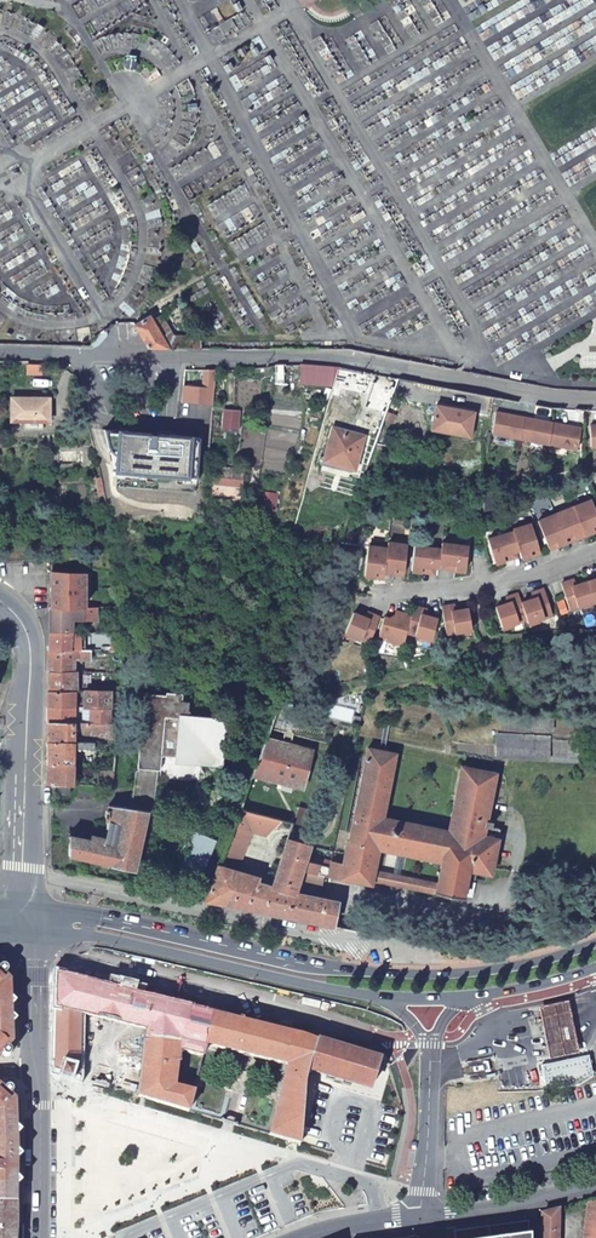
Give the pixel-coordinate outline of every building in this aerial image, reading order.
[(153,319),(171,348),(201,349),(202,336),(174,335),(161,314),(153,319)] [(148,348),(171,348),(153,319),(151,315),(135,326),(148,348)] [(302,367),(298,366),(295,386),(327,390),(332,371),(302,367)] [(214,389),(183,385),(182,404),(212,405),(214,389)] [(48,398),(11,397),(10,421),(24,422),(24,419),(48,420),(48,398)] [(432,405),(428,421),(437,423),(436,432),(465,437),(471,412),(432,405)] [(223,409),(222,431),(237,432),(238,410),(223,409)] [(577,427),(490,411),(486,433),(573,448),(577,427)] [(382,412),(379,420),(387,423),(390,415),(382,412)] [(437,423),(428,421),(427,430),(436,432),(437,423)] [(587,424),(588,446),(595,446),(595,424),(587,424)] [(194,494),(199,439),(104,430),(107,445),(108,448),(110,451),(112,453),(115,455),(118,456),(115,487),(194,494)] [(358,442),(327,433),(318,467),(347,475),(358,442)] [(207,469),(206,476),(211,477),(210,500),(242,501),(244,475),(231,474),(231,469),(207,468),(207,469)] [(100,478),(94,480),(97,493),(103,492),(100,478)] [(533,521),(539,537),(547,534),(552,546),(563,542),(558,529),(565,527),(570,539),(590,531),(585,519),(593,516),(587,500),(569,507),(533,521)] [(590,531),(595,529),(595,523),(593,516),(585,519),(590,531)] [(508,532),(482,539),(489,564),(499,561),(497,555),(510,551),(513,550),(516,559),(526,556),(522,542),(531,540),(526,524),(507,529),(508,532)] [(558,529),(563,542),(570,539),(565,527),(558,529)] [(539,537),(544,549),(552,546),(547,534),(539,537)] [(522,542),(526,556),(534,553),(531,540),(522,542)] [(380,548),(360,546),(356,576),(367,577),(369,564),(378,565),(377,573),(387,574),(389,561),(398,561),(400,545),(380,542),(380,548)] [(434,549),(407,546),(404,571),(414,572),(415,566),(428,568),(432,568),(432,562),(436,563),(449,564),(448,570),(458,572),(462,547),(435,542),(434,549)] [(497,555),(499,561),(511,557),(510,551),(497,555)] [(389,561),(387,574),(396,575),(398,561),(389,561)] [(369,564),(367,577),(376,578),(377,573),(378,565),(369,564)] [(50,608),(78,607),(78,573),(51,572),(50,608)] [(571,586),(569,581),(562,583),(556,585),(564,610),(589,603),(595,601),(595,572),(593,573),(595,579),(583,583),(571,586)] [(547,616),(538,590),(532,592),(526,594),(527,600),(515,603),(512,594),(506,596),(500,598),(502,604),(489,608),(496,628),(521,621),(522,624),(547,616)] [(447,605),(435,607),(439,634),(464,630),(461,609),(448,611),(447,605)] [(413,608),(407,606),(404,616),(395,613),(388,611),(385,620),(376,617),(372,631),(380,634),(378,640),(395,645),(399,632),(424,640),(430,620),(418,616),(419,610),(413,608)] [(96,620),(96,607),(78,607),(50,608),(50,632),(69,632),(70,619),(83,621),(96,620)] [(357,618),(345,613),(337,632),(361,642),(371,617),(359,612),(357,618)] [(84,631),(69,632),(50,632),(49,650),(84,650),(84,631)] [(380,634),(372,631),(371,638),(378,640),(380,634)] [(124,650),(124,641),(111,641),(110,650),(124,650)] [(49,672),(71,672),(72,660),(90,660),(90,650),(84,650),(49,650),(49,672)] [(73,690),(73,672),(71,672),(49,672),(48,690),(73,690)] [(73,706),(73,690),(48,690),(48,706),(73,706)] [(119,706),(120,691),(84,691),(84,706),(90,706),(110,706),(119,706)] [(131,808),(148,810),(153,810),(156,771),(171,772),(170,777),(197,779),(199,763),(219,765),(224,720),(180,716),(182,693),(165,692),(165,695),(143,694),(136,770),(134,770),(131,808)] [(48,706),(47,722),(73,722),(73,706),(48,706)] [(109,722),(110,706),(90,706),(90,722),(109,722)] [(47,722),(47,742),(71,742),(72,735),(116,736),(117,722),(109,722),(90,722),(73,722),(47,722)] [(548,739),(495,737),(494,757),(547,759),(548,739)] [(307,751),(262,741),(248,780),(299,789),(307,751)] [(47,742),(46,762),(71,762),(71,742),(47,742)] [(377,855),(435,867),(438,849),(471,856),(467,875),(492,879),(494,864),(500,833),(484,829),(494,775),(460,769),(449,830),(383,818),(394,756),(366,751),(348,846),(345,846),(342,864),(329,862),(328,868),(302,863),(306,846),(281,842),(272,887),(302,894),(298,888),(299,883),(301,873),(324,878),(370,886),(371,883),(373,872),(377,855)] [(53,784),(69,785),(70,785),(71,762),(46,762),(46,784),(53,784)] [(95,770),(95,786),(112,786),(113,770),(95,770)] [(53,784),(52,794),(68,795),(69,785),(53,784)] [(294,798),(288,797),(286,812),(291,812),(294,798)] [(148,810),(131,808),(107,805),(106,829),(107,830),(106,839),(91,836),(91,839),(69,835),(68,856),(134,870),(148,810)] [(214,840),(192,832),(177,870),(199,878),(214,840)] [(432,883),(429,894),(462,901),(467,875),(471,856),(438,849),(435,867),(432,883)] [(258,878),(217,866),(204,901),(332,926),(337,902),(302,894),(272,887),(257,883),(258,878)] [(432,883),(373,872),(371,883),(429,894),(432,883)] [(301,873),(299,883),(322,887),(324,878),(301,873)] [(0,1052),(1,1053),(2,1055),(3,1055),(6,1056),(7,1055),(8,1055),(9,1054),(10,1052),(10,1049),(9,1049),(9,1048),(7,1047),(5,1047),(9,1043),(11,1043),(9,979),(7,979),(1,974),(3,973),(5,971),(5,970),(5,968),(5,967),(4,966),(3,965),(2,964),(1,964),(0,964),(0,1053),(0,1052)] [(306,1069),(314,1038),(305,1036),(306,1032),(297,1030),(296,1034),(222,1015),(223,1012),(215,1010),(214,1014),(160,1000),(161,996),(152,994),(151,998),(72,978),(73,974),(64,972),(63,976),(57,975),(55,1069),(79,1076),(81,1011),(146,1027),(139,1095),(142,1096),(149,1098),(189,1110),(194,1091),(175,1086),(181,1051),(204,1057),(207,1047),(289,1070),(268,1135),(287,1140),(298,1144),(303,1079),(306,1069)] [(548,1054),(550,1061),(579,1055),(577,1048),(573,1027),(569,1008),(568,1003),(539,1009),(540,1013),(544,1033),(548,1054)] [(373,1057),(314,1038),(306,1069),(369,1089),(379,1060),(373,1057)] [(589,1057),(541,1066),(546,1090),(579,1085),(593,1077),(589,1057)] [(16,1202),(16,1181),(16,1155),(14,1099),(7,1094),(9,1094),(11,1093),(12,1091),(12,1089),(11,1087),(10,1086),(9,1085),(8,1085),(6,1085),(5,1086),(4,1086),(3,1087),(3,1089),(3,1090),(0,1087),(0,1202),(16,1202)] [(587,1202),(583,1237),(595,1237),(595,1199),(587,1202)] [(16,1202),(0,1202),(0,1237),(15,1237),(16,1202)] [(541,1213),(541,1237),(557,1237),(557,1209),(541,1213)] [(528,1221),(454,1231),(455,1237),(528,1237),(528,1221)]
